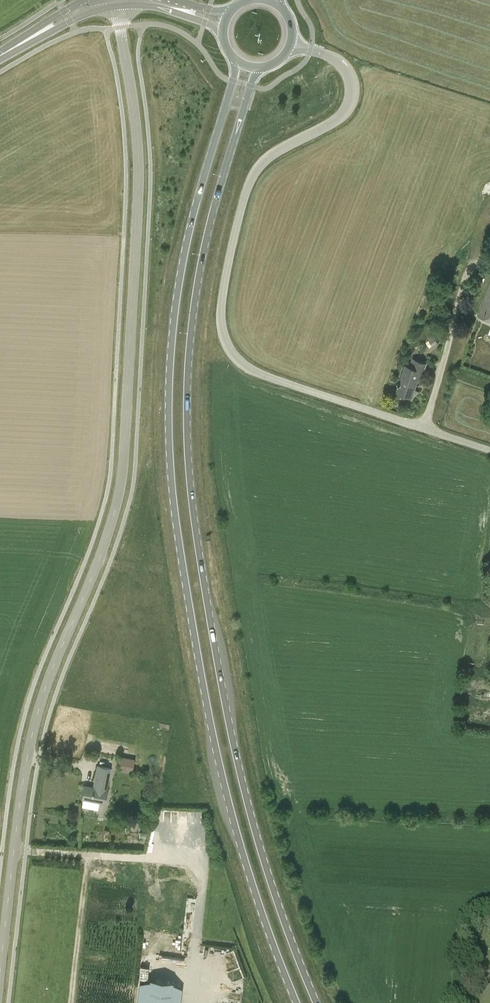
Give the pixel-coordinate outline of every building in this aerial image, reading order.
[(479,316),(489,320),(489,284),(479,316)] [(410,365),(406,364),(397,392),(412,397),(418,379),(421,380),(426,363),(413,359),(410,365)] [(135,758),(120,755),(117,769),(132,772),(135,758)] [(97,765),(93,787),(84,785),(82,798),(105,803),(107,789),(106,789),(111,768),(97,765)] [(180,990),(142,986),(140,1002),(178,1002),(180,990)]
